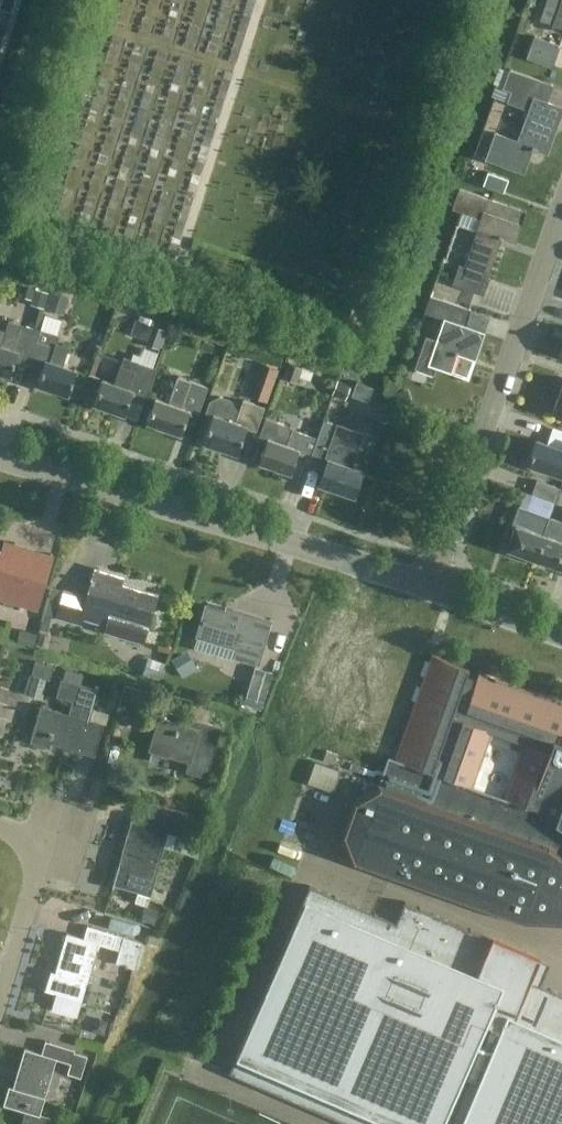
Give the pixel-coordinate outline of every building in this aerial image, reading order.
[(0,2),(0,8),(11,11),(14,3),(5,0),(1,0),(0,2)] [(551,24),(561,28),(561,0),(560,0),(551,24)] [(534,35),(526,56),(551,65),(559,45),(534,35)] [(561,105),(546,100),(552,83),(509,67),(502,85),(511,88),(507,99),(528,107),(517,139),(494,130),(485,157),(522,170),(531,145),(546,151),(561,105)] [(472,178),(483,172),(476,159),(466,165),(472,178)] [(488,187),(491,177),(482,174),(479,184),(488,187)] [(514,241),(521,223),(525,210),(459,187),(452,208),(479,217),(475,228),(476,228),(463,266),(458,265),(452,283),(482,294),(488,275),(487,275),(501,237),(514,241)] [(7,220),(3,234),(20,239),(24,226),(7,220)] [(44,308),(48,292),(34,288),(30,305),(44,308)] [(63,314),(68,297),(51,291),(45,309),(63,314)] [(469,307),(454,302),(429,294),(423,312),(443,319),(428,364),(450,371),(456,351),(474,358),(483,332),(463,325),(469,307)] [(27,365),(39,328),(8,318),(4,330),(0,329),(0,372),(9,375),(13,361),(20,363),(27,365)] [(159,348),(166,329),(135,318),(130,333),(146,338),(144,343),(159,348)] [(67,394),(75,369),(62,365),(68,346),(55,342),(57,334),(39,328),(27,365),(41,370),(36,384),(67,394)] [(211,351),(214,344),(203,339),(200,347),(211,351)] [(142,404),(154,367),(122,356),(113,383),(100,379),(92,403),(123,413),(128,399),(142,404)] [(251,396),(268,401),(279,367),(259,361),(254,379),(257,380),(251,396)] [(297,382),(302,366),(287,361),(282,377),(297,382)] [(198,412),(207,386),(176,376),(167,402),(155,397),(146,421),(179,432),(187,408),(198,412)] [(345,399),(350,384),(337,379),(332,394),(345,399)] [(551,410),(561,414),(561,379),(551,410)] [(368,401),(373,387),(356,381),(351,396),(368,401)] [(398,405),(412,401),(408,389),(394,394),(398,405)] [(232,399),(219,394),(209,399),(205,411),(212,414),(203,440),(237,452),(246,426),(256,430),(264,406),(243,399),(236,420),(233,419),(237,409),(232,399)] [(297,452),(311,457),(317,438),(292,429),(292,427),(265,417),(257,438),(266,441),(259,460),(290,471),(297,452)] [(317,438),(311,457),(310,457),(326,463),(319,481),(353,493),(362,468),(352,464),(363,433),(351,429),(350,429),(323,419),(318,435),(317,438)] [(561,475),(561,449),(534,439),(526,462),(561,475)] [(531,494),(554,502),(560,487),(536,479),(531,494)] [(505,546),(534,557),(548,517),(528,510),(529,509),(517,505),(511,523),(513,524),(505,546)] [(548,517),(534,557),(561,567),(561,522),(548,517)] [(0,551),(0,597),(37,608),(52,555),(12,544),(9,554),(0,551)] [(142,639),(155,592),(111,580),(113,574),(93,568),(85,597),(62,591),(55,616),(79,623),(81,617),(106,624),(105,628),(142,639)] [(232,608),(231,611),(206,604),(196,635),(237,647),(234,657),(256,663),(269,619),(232,608)] [(19,643),(33,647),(37,634),(23,630),(19,643)] [(47,647),(50,636),(40,633),(37,645),(47,647)] [(185,652),(171,661),(182,678),(196,669),(185,652)] [(389,757),(556,822),(561,826),(561,706),(428,654),(389,757)] [(142,674),(160,679),(165,662),(147,656),(142,674)] [(53,665),(34,659),(30,673),(49,679),(53,665)] [(271,672),(254,667),(246,696),(263,701),(271,672)] [(49,742),(93,755),(106,711),(92,707),(98,687),(60,676),(55,695),(71,700),(67,713),(39,705),(29,741),(48,747),(49,742)] [(124,683),(116,711),(135,717),(144,688),(124,683)] [(185,771),(205,777),(220,726),(186,716),(182,726),(159,719),(150,751),(187,762),(185,771)] [(549,848),(561,858),(561,826),(556,822),(389,757),(378,786),(549,848)] [(525,920),(561,922),(561,858),(549,848),(378,786),(354,801),(342,832),(353,860),(525,920)] [(131,813),(110,887),(149,898),(156,874),(154,873),(166,832),(180,837),(187,812),(150,801),(145,817),(131,813)] [(354,1123),(561,1123),(561,996),(526,981),(532,967),(536,957),(405,901),(396,923),(310,886),(231,1071),(354,1123)] [(154,922),(158,909),(145,905),(141,919),(154,922)] [(142,941),(123,935),(117,933),(117,931),(88,922),(84,936),(66,931),(54,970),(51,968),(45,987),(82,998),(83,994),(84,990),(99,941),(113,946),(119,948),(115,961),(134,967),(142,941)] [(82,998),(81,1001),(88,1004),(92,993),(84,990),(83,994),(82,998)] [(104,1035),(108,1021),(100,1018),(92,1022),(90,1030),(104,1035)] [(74,1050),(75,1047),(44,1038),(40,1051),(24,1045),(12,1085),(7,1083),(2,1102),(25,1109),(22,1119),(24,1123),(47,1123),(49,1116),(39,1113),(56,1056),(70,1061),(67,1072),(80,1076),(87,1054),(74,1050)]
